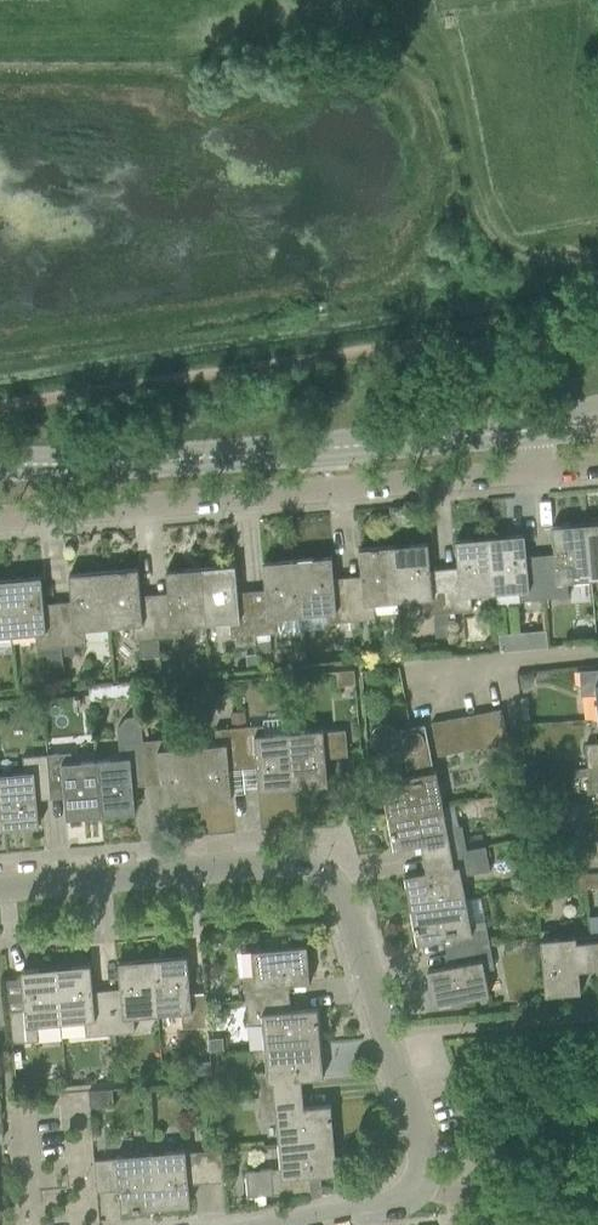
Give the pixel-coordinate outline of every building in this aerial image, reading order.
[(585,525),(590,580),(597,579),(597,523),(585,525)] [(554,566),(540,567),(543,599),(567,597),(566,582),(590,580),(585,525),(551,527),(554,566)] [(543,599),(540,567),(526,568),(523,535),(489,538),(494,594),(518,592),(519,601),(543,599)] [(458,580),(444,581),(447,613),(471,611),(469,596),(494,594),(489,538),(454,541),(458,580)] [(447,613),(444,581),(430,582),(427,544),(392,547),(397,602),(421,600),(422,615),(447,613)] [(361,588),(347,589),(350,622),(374,620),(373,605),(397,602),(392,547),(358,550),(361,588)] [(350,622),(347,589),(333,591),(331,558),(296,561),(301,616),(325,614),(326,624),(350,622)] [(265,603),(251,604),(254,636),(268,634),(278,634),(277,619),(301,616),(296,561),(262,564),(265,603)] [(234,566),(200,569),(204,625),(228,623),(230,638),(237,637),(238,647),(255,645),(254,636),(251,604),(237,605),(234,566)] [(168,606),(154,607),(158,639),(181,637),(180,627),(204,625),(200,569),(165,572),(168,606)] [(137,570),(103,573),(107,628),(131,626),(133,641),(136,641),(158,639),(154,607),(140,608),(137,570)] [(107,628),(103,573),(68,575),(71,614),(58,615),(60,647),(62,647),(84,645),(83,630),(107,628)] [(41,578),(6,581),(11,636),(35,634),(37,655),(44,654),(45,668),(63,666),(62,647),(60,647),(58,615),(44,616),(41,578)] [(6,581),(0,581),(0,637),(11,636),(6,581)] [(545,630),(529,631),(529,633),(531,649),(547,647),(545,630)] [(268,634),(254,636),(255,645),(256,655),(270,653),(268,634)] [(158,639),(136,641),(138,659),(159,657),(158,639)] [(256,655),(245,656),(246,670),(257,669),(256,655)] [(157,661),(145,662),(146,674),(158,673),(157,661)] [(597,718),(597,669),(579,670),(581,695),(596,694),(597,718)] [(337,686),(354,685),(353,671),(336,672),(337,686)] [(519,675),(520,688),(528,687),(533,681),(532,673),(519,675)] [(194,682),(186,683),(187,699),(195,698),(194,682)] [(103,686),(89,687),(90,700),(104,699),(103,686)] [(501,709),(488,711),(494,745),(508,742),(501,709)] [(488,711),(474,714),(480,748),(494,745),(488,711)] [(480,748),(474,714),(459,717),(466,750),(480,748)] [(120,758),(95,760),(100,816),(135,812),(131,774),(145,772),(142,741),(140,716),(126,718),(117,728),(120,758)] [(244,726),(239,727),(241,758),(255,757),(258,791),(293,788),(288,732),(286,717),(262,719),(263,725),(244,726)] [(466,750),(459,717),(445,719),(452,753),(466,750)] [(452,753),(445,719),(431,722),(438,755),(452,753)] [(442,805),(440,794),(436,771),(433,771),(424,725),(399,730),(400,735),(398,736),(394,729),(388,725),(381,724),(374,728),(370,734),(370,741),(373,748),(390,745),(391,750),(402,748),(407,776),(380,781),(387,815),(442,805)] [(216,744),(192,746),(197,802),(231,799),(228,760),(241,758),(239,727),(233,727),(214,729),(216,744)] [(322,729),(288,732),(293,788),(327,785),(325,758),(347,756),(345,730),(323,732),(322,729)] [(197,802),(192,746),(167,748),(167,738),(142,741),(145,772),(159,771),(162,805),(197,802)] [(585,744),(587,768),(597,767),(597,743),(585,744)] [(70,752),(46,754),(49,786),(63,785),(66,819),(100,816),(95,760),(71,762),(70,752)] [(0,773),(0,781),(4,829),(39,826),(35,787),(49,786),(46,754),(22,756),(23,771),(0,773)] [(587,768),(589,793),(597,792),(597,767),(587,768)] [(447,829),(442,805),(387,815),(393,849),(420,844),(423,858),(466,850),(461,826),(447,829)] [(594,849),(583,850),(584,867),(595,866),(597,866),(597,841),(593,841),(594,849)] [(423,858),(425,872),(404,876),(411,910),(465,900),(461,876),(491,870),(486,846),(466,850),(423,858)] [(585,889),(597,888),(597,874),(584,875),(585,889)] [(585,889),(584,875),(567,876),(569,891),(585,889)] [(470,924),(465,900),(411,910),(417,944),(455,936),(457,950),(489,945),(485,921),(470,924)] [(592,969),(589,936),(549,939),(548,930),(539,931),(540,940),(542,971),(545,996),(580,992),(578,970),(592,969)] [(589,936),(592,969),(597,969),(597,935),(589,936)] [(277,939),(264,940),(264,949),(278,948),(277,939)] [(251,950),(253,975),(243,976),(245,1001),(277,998),(275,984),(309,981),(306,945),(278,948),(264,949),(251,950)] [(489,945),(457,950),(460,964),(427,970),(434,1005),(489,995),(484,970),(494,969),(489,945)] [(186,956),(152,959),(157,1015),(181,1013),(182,1029),(207,1026),(204,993),(190,995),(186,956)] [(157,1015),(152,959),(117,962),(121,1001),(107,1002),(110,1034),(134,1032),(133,1017),(157,1015)] [(90,964),(55,967),(60,1023),(84,1021),(86,1036),(110,1034),(107,1002),(93,1004),(90,964)] [(60,1023),(55,967),(21,970),(24,1009),(10,1011),(12,1042),(38,1040),(36,1025),(60,1023)] [(277,998),(245,1001),(247,1025),(262,1024),(264,1048),(320,1043),(317,1008),(278,1012),(277,998)] [(221,1039),(208,1040),(210,1052),(213,1052),(222,1051),(221,1039)] [(320,1043),(264,1048),(266,1072),(257,1073),(259,1097),(302,1093),(300,1079),(323,1077),(320,1043)] [(20,1048),(13,1049),(14,1058),(21,1058),(20,1048)] [(210,1060),(192,1061),(193,1073),(210,1072),(210,1060)] [(201,1080),(188,1081),(189,1094),(202,1093),(201,1080)] [(208,1081),(209,1096),(220,1095),(219,1080),(208,1081)] [(96,1087),(87,1088),(87,1091),(89,1105),(98,1104),(96,1087)] [(303,1107),(302,1093),(259,1097),(260,1121),(276,1120),(279,1144),(334,1139),(331,1104),(303,1107)] [(281,1168),(270,1169),(245,1171),(247,1196),(311,1190),(310,1176),(337,1173),(334,1139),(279,1144),(281,1168)] [(224,1181),(222,1149),(207,1150),(209,1182),(224,1181)] [(209,1182),(207,1150),(185,1152),(185,1150),(150,1152),(155,1208),(190,1205),(188,1184),(209,1182)] [(116,1155),(116,1158),(94,1160),(96,1192),(119,1190),(121,1211),(155,1208),(150,1152),(116,1155)]
